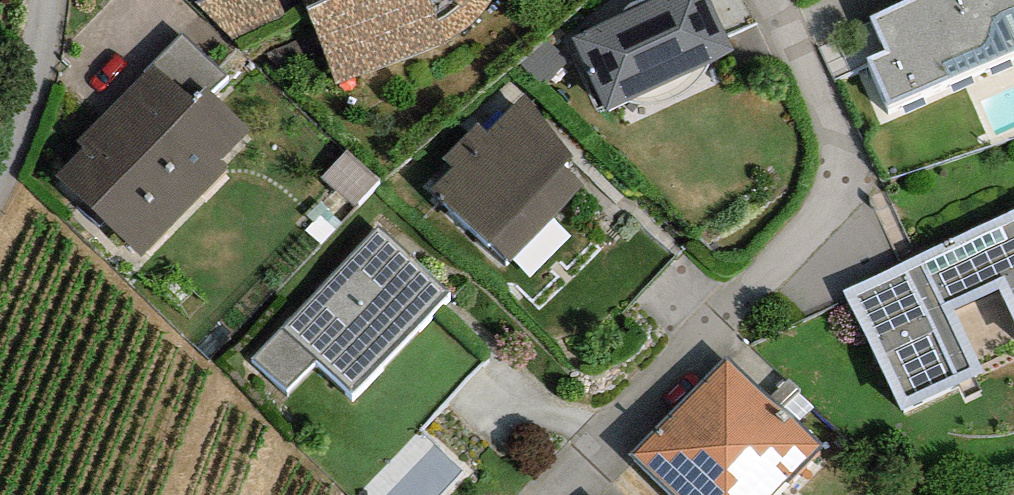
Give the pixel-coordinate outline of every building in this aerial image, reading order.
[(196,3),(232,39),(285,17),(278,0),(203,0),(196,3)] [(335,85),(439,46),(453,39),(466,31),(482,15),(490,5),(493,0),(303,0),(335,85)] [(572,38),(607,110),(733,50),(709,0),(652,0),(572,38)] [(871,18),(885,51),(867,58),(888,106),(1013,51),(1013,0),(912,0),(871,18)] [(205,87),(210,92),(226,75),(184,34),(156,63),(193,99),(205,87)] [(210,92),(205,87),(193,99),(156,63),(79,141),(85,147),(57,175),(141,257),(229,167),(222,160),(250,131),(210,92)] [(430,188),(510,260),(583,186),(562,166),(572,156),(526,94),(488,130),(480,122),(442,160),(453,167),(430,188)] [(380,180),(346,149),(322,176),(357,206),(380,180)] [(842,290),(900,411),(983,372),(954,310),(1000,288),(1013,318),(1013,209),(842,290)] [(253,357),(287,388),(316,358),(354,393),(449,293),(378,226),(253,357)] [(725,356),(631,455),(674,494),(775,494),(821,446),(725,356)]
